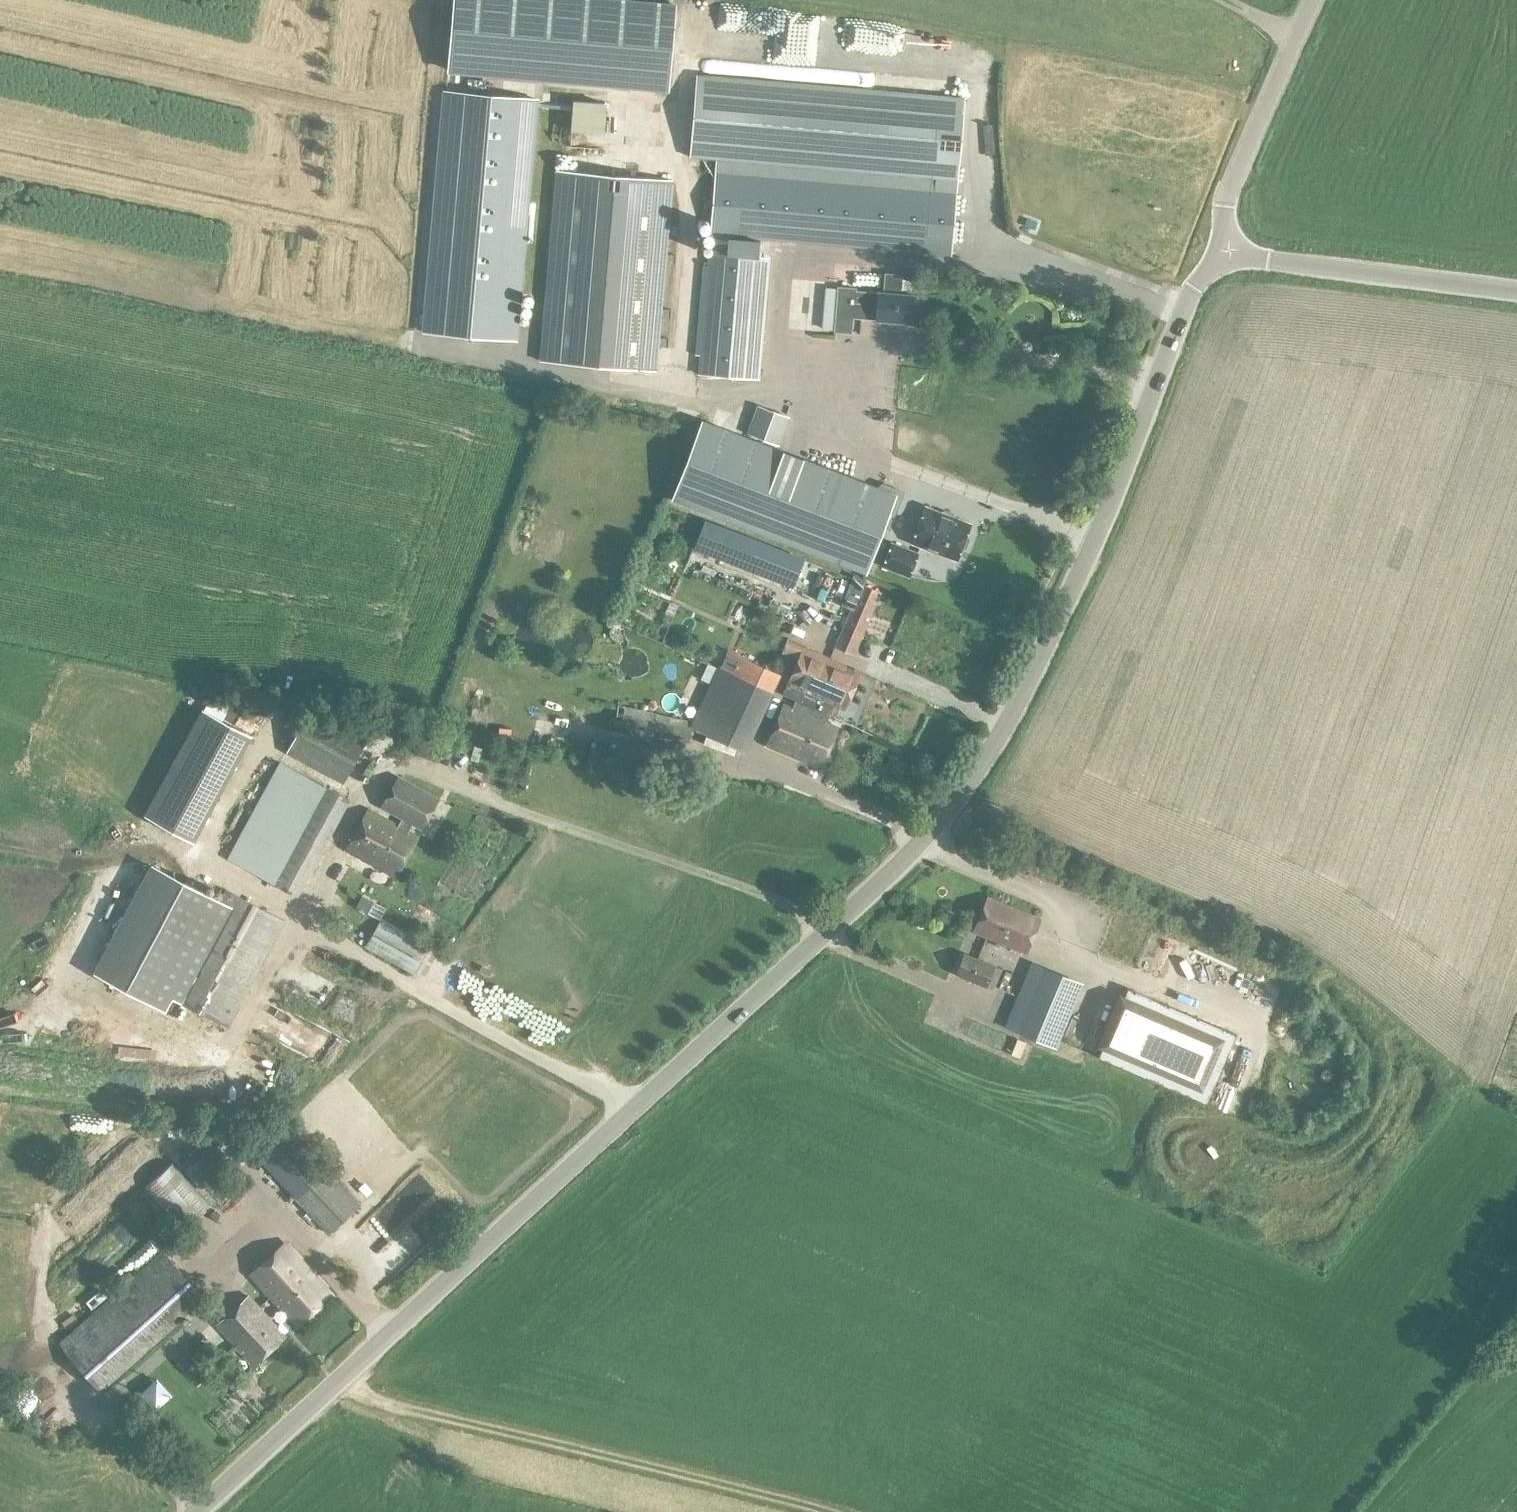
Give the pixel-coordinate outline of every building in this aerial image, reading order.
[(449,70),(668,89),(675,5),(615,0),(455,0),(449,70)] [(724,76),(717,158),(716,172),(956,192),(965,96),(724,76)] [(447,92),(443,91),(423,331),(426,332),(517,339),(538,99),(447,92)] [(540,360),(657,370),(672,180),(555,170),(540,360)] [(956,192),(716,172),(710,234),(713,234),(760,238),(951,255),(956,192)] [(713,234),(712,253),(758,257),(760,238),(713,234)] [(770,258),(758,257),(712,253),(708,253),(698,374),(760,379),(770,258)] [(838,288),(836,317),(853,318),(875,320),(875,321),(913,324),(915,294),(901,293),(903,274),(885,273),(883,291),(877,291),(877,292),(856,290),(856,288),(839,286),(838,288)] [(1014,382),(1015,371),(997,369),(995,379),(1014,382)] [(758,406),(755,416),(748,434),(779,445),(789,416),(758,406)] [(764,445),(701,421),(671,499),(735,524),(764,445)] [(895,493),(766,445),(736,525),(865,574),(895,493)] [(927,504),(913,541),(960,558),(974,521),(927,504)] [(707,522),(697,548),(754,570),(764,543),(707,522)] [(883,566),(910,576),(919,552),(891,542),(883,566)] [(764,543),(754,570),(792,584),(802,558),(764,543)] [(855,576),(854,580),(847,597),(843,605),(851,608),(837,646),(856,653),(880,592),(863,585),(865,580),(855,576)] [(828,661),(816,655),(787,643),(783,654),(797,659),(782,693),(797,699),(797,700),(810,706),(828,661)] [(729,650),(720,668),(772,692),(780,673),(729,650)] [(859,674),(828,661),(810,706),(829,714),(832,706),(843,710),(859,674)] [(720,668),(718,667),(691,727),(745,751),(772,692),(720,668)] [(891,685),(895,673),(881,668),(877,680),(891,685)] [(810,706),(797,700),(793,709),(785,705),(768,745),(820,767),(837,726),(826,722),(829,714),(810,706)] [(614,719),(613,725),(688,742),(692,720),(636,708),(625,706),(622,720),(614,719)] [(344,783),(368,738),(311,708),(287,753),(344,783)] [(255,875),(308,779),(281,764),(229,860),(255,875)] [(383,806),(403,817),(414,823),(421,827),(437,798),(399,778),(383,806)] [(348,801),(308,779),(255,875),(296,897),(348,801)] [(398,826),(369,810),(347,849),(397,876),(418,837),(409,831),(414,823),(403,817),(398,826)] [(479,851),(491,859),(502,841),(490,833),(479,851)] [(171,996),(222,901),(154,865),(97,972),(166,1009),(173,996),(171,996)] [(226,893),(222,901),(171,996),(173,996),(228,1026),(283,923),(226,893)] [(1039,918),(989,897),(975,931),(1025,951),(1039,918)] [(907,919),(919,912),(913,901),(900,908),(907,919)] [(1166,981),(1182,942),(1103,910),(1087,950),(1166,981)] [(381,920),(365,948),(413,974),(428,946),(381,920)] [(1191,949),(1181,979),(1201,985),(1202,982),(1220,988),(1229,963),(1191,949)] [(964,953),(956,973),(992,988),(1001,968),(964,953)] [(1066,1017),(1078,987),(1041,971),(1029,1002),(1066,1017)] [(1236,1034),(1128,988),(1124,997),(1120,996),(1098,1046),(1102,1048),(1098,1057),(1207,1103),(1236,1034)] [(947,1014),(950,1000),(936,996),(933,1010),(947,1014)] [(1066,1017),(1029,1002),(1017,1031),(1054,1046),(1066,1017)] [(1018,1039),(1011,1054),(1019,1058),(1026,1042),(1018,1039)] [(1359,1054),(1353,1062),(1367,1072),(1373,1064),(1359,1054)] [(359,1204),(285,1125),(255,1153),(328,1233),(359,1204)] [(185,1171),(203,1191),(233,1162),(216,1143),(185,1171)] [(251,1201),(273,1190),(256,1157),(234,1168),(251,1201)] [(173,1162),(143,1188),(179,1232),(210,1206),(173,1162)] [(121,1171),(77,1204),(86,1216),(130,1183),(121,1171)] [(409,1171),(352,1226),(369,1244),(426,1189),(409,1171)] [(378,1255),(396,1270),(444,1211),(425,1196),(378,1255)] [(101,1228),(90,1237),(101,1249),(111,1240),(101,1228)] [(297,1325),(332,1294),(286,1243),(251,1275),(297,1325)] [(101,1389),(204,1297),(163,1251),(60,1343),(101,1389)] [(254,1364),(286,1335),(249,1295),(218,1324),(254,1364)] [(239,1387),(232,1393),(240,1401),(247,1395),(239,1387)]
